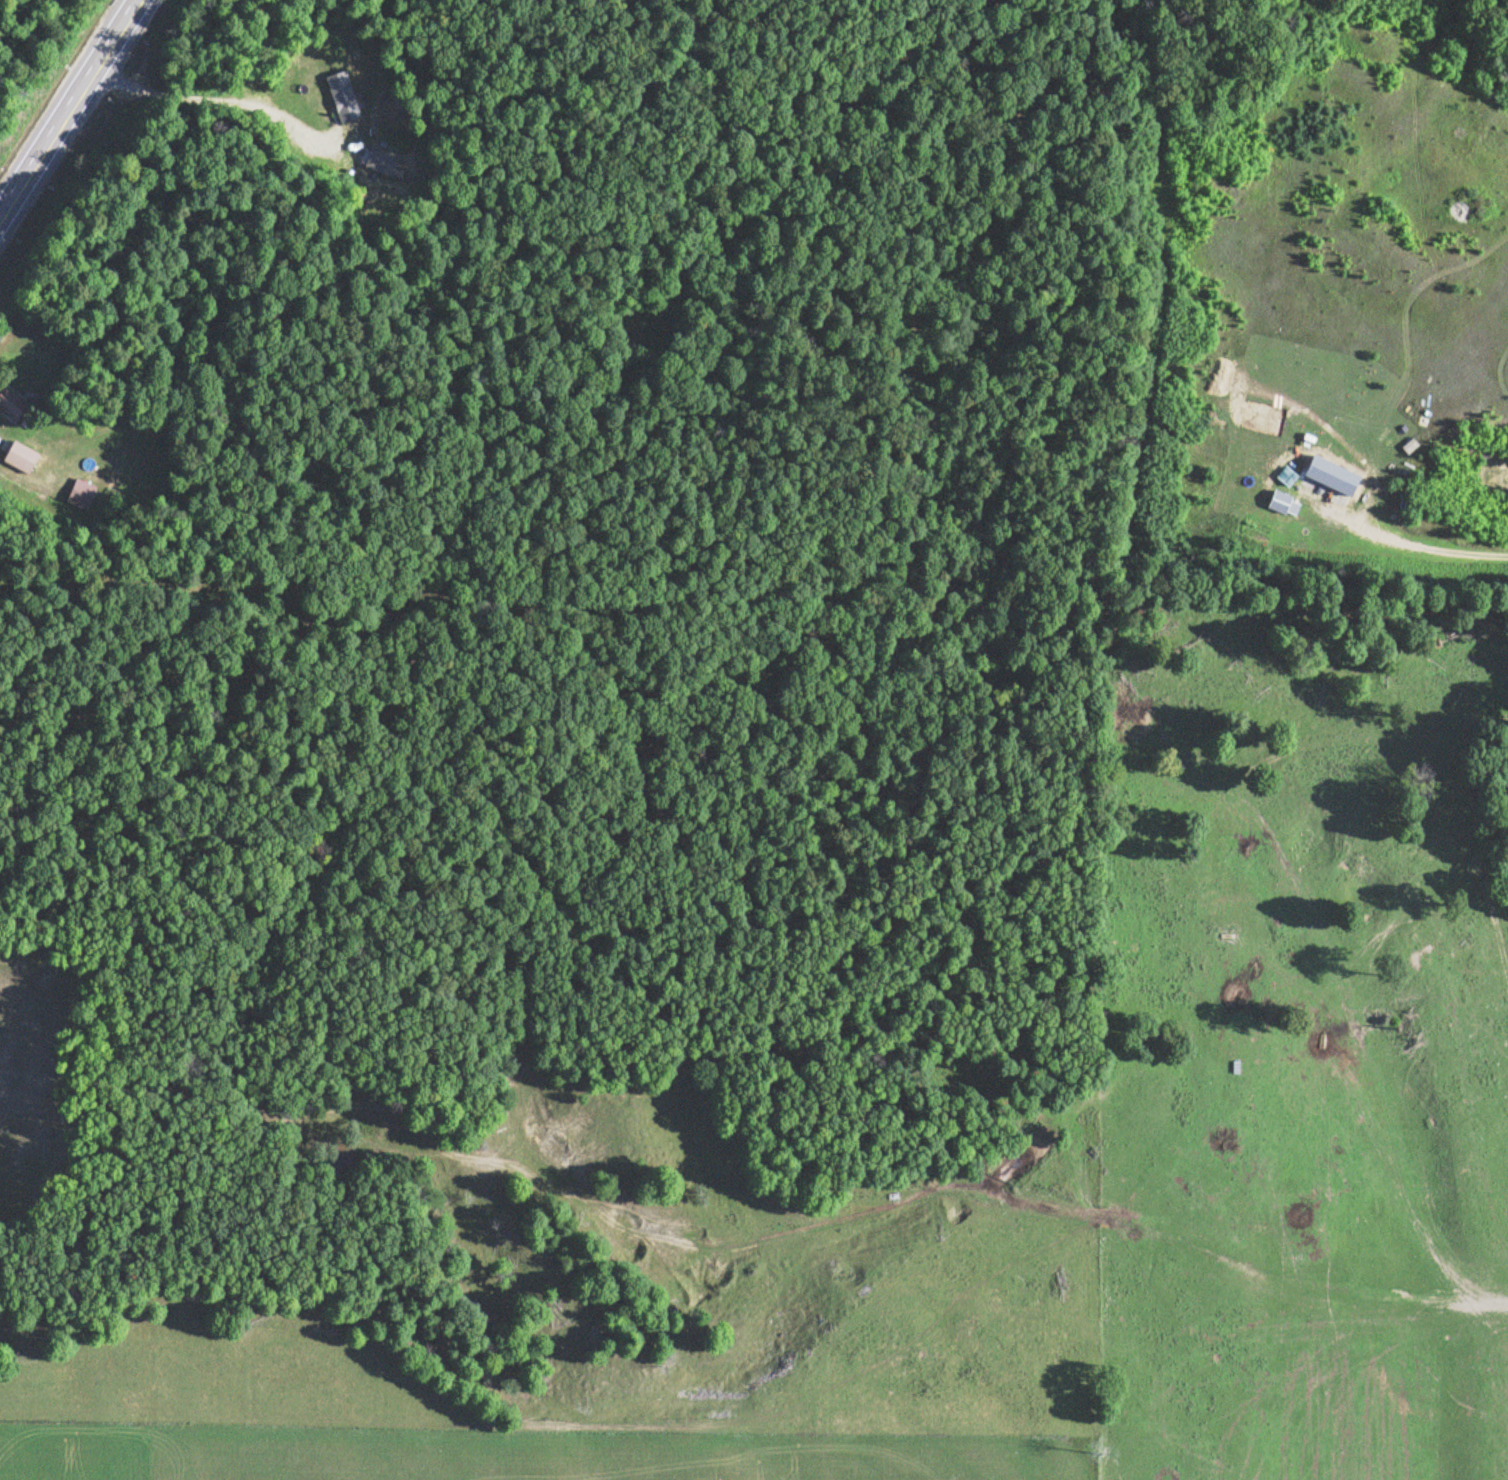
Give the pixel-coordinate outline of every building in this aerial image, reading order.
[(344,68),(323,74),(336,120),(357,115),(344,68)] [(18,398),(6,389),(2,395),(13,404),(18,398)] [(28,473),(40,452),(14,438),(2,459),(28,473)] [(90,505),(90,491),(68,491),(68,505),(90,505)]
